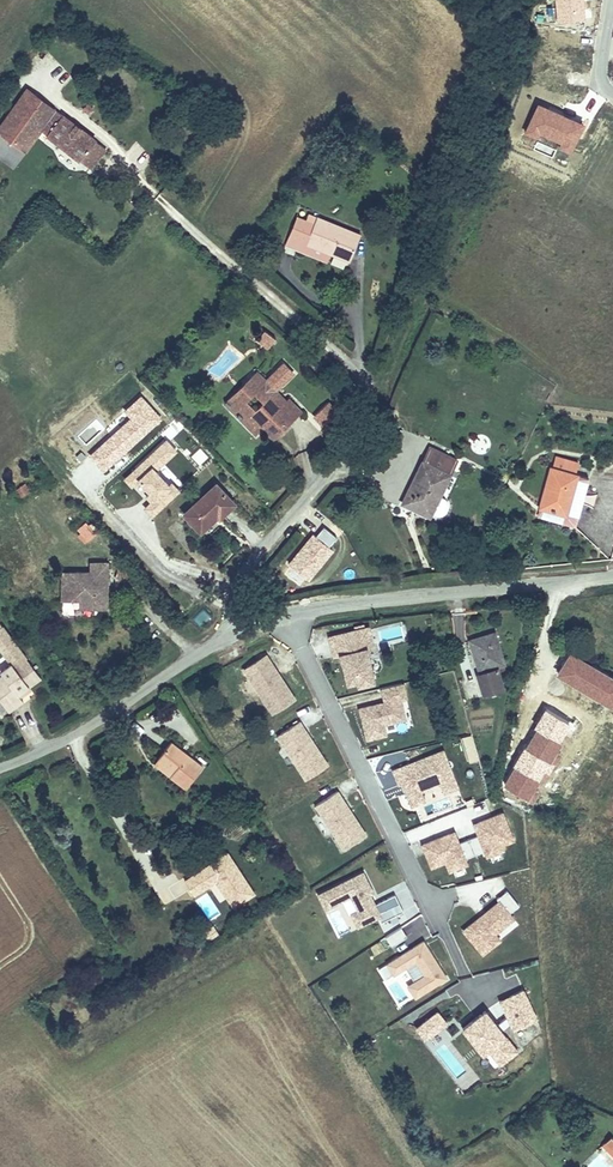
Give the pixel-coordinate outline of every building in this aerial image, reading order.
[(65,114),(60,114),(27,85),(0,121),(0,133),(28,152),(43,134),(89,168),(94,160),(98,164),(109,150),(97,142),(97,139),(65,114)] [(0,133),(0,157),(14,168),(28,152),(0,133)] [(290,207),(277,245),(294,250),(298,238),(322,246),(345,254),(353,228),(290,207)] [(298,238),(294,250),(318,258),(322,246),(298,238)] [(274,333),(263,322),(255,330),(267,341),(274,333)] [(260,438),(268,430),(264,426),(272,418),(284,430),(305,409),(290,394),(288,396),(268,377),(266,379),(256,368),(244,380),(255,392),(265,401),(256,410),(246,401),(234,412),(260,438)] [(223,401),(234,412),(246,401),(255,392),(244,380),(223,401)] [(103,445),(91,456),(101,468),(121,450),(123,452),(160,418),(141,396),(125,410),(131,417),(102,443),(103,445)] [(327,399),(312,416),(323,426),(338,409),(327,399)] [(272,418),(264,426),(268,430),(277,438),(284,430),(272,418)] [(155,500),(163,508),(180,492),(172,483),(169,485),(155,470),(176,450),(166,440),(131,472),(139,480),(137,482),(148,494),(154,501),(155,500)] [(420,460),(393,521),(422,534),(423,531),(433,509),(449,473),(420,460)] [(545,469),(529,530),(566,540),(579,491),(567,488),(570,476),(545,469)] [(139,480),(131,472),(125,478),(132,486),(137,482),(139,480)] [(181,509),(198,528),(214,514),(218,518),(235,502),(213,479),(181,509)] [(26,483),(16,489),(21,497),(30,491),(26,483)] [(153,517),(163,508),(155,500),(154,501),(148,494),(145,496),(151,502),(145,508),(153,517)] [(440,527),(442,521),(441,517),(438,512),(433,509),(423,531),(428,533),(433,533),(437,531),(440,527)] [(87,541),(97,533),(86,521),(77,529),(87,541)] [(312,533),(287,562),(306,579),(331,549),(327,546),(335,537),(322,525),(315,535),(312,533)] [(85,572),(57,570),(54,603),(76,605),(76,612),(105,614),(108,563),(86,562),(85,572)] [(469,672),(477,694),(503,685),(495,664),(502,662),(488,624),(460,634),(473,671),(469,672)] [(372,680),(364,649),(371,647),(366,628),(329,637),(334,657),(337,656),(340,655),(342,664),(347,683),(357,680),(358,684),(372,680)] [(295,699),(266,655),(244,670),(273,714),(295,699)] [(0,717),(19,702),(14,697),(10,692),(20,684),(30,676),(17,661),(6,670),(2,665),(0,666),(0,717)] [(554,667),(545,692),(599,712),(608,687),(554,667)] [(385,723),(407,717),(402,698),(408,696),(404,681),(381,687),(385,701),(360,707),(368,738),(388,733),(385,723)] [(20,684),(10,692),(14,697),(24,690),(20,684)] [(331,765),(301,720),(276,735),(307,782),(331,765)] [(470,732),(462,735),(471,763),(479,761),(470,732)] [(166,739),(149,764),(183,786),(200,762),(166,739)] [(445,749),(392,768),(397,786),(402,785),(410,807),(429,801),(424,792),(441,785),(446,793),(460,788),(445,749)] [(535,763),(503,755),(495,789),(527,796),(535,763)] [(368,834),(339,791),(314,805),(343,850),(368,834)] [(505,811),(472,822),(485,858),(506,850),(505,844),(516,839),(505,811)] [(469,865),(455,831),(422,842),(430,868),(445,863),(449,874),(469,865)] [(462,841),(466,856),(473,855),(470,839),(462,841)] [(376,891),(364,870),(317,893),(329,916),(343,910),(352,930),(382,917),(383,920),(403,911),(397,893),(376,902),(373,894),(376,891)] [(520,905),(508,891),(498,897),(500,899),(461,930),(482,955),(503,940),(497,934),(516,919),(512,912),(520,905)] [(391,946),(408,938),(403,927),(386,935),(391,946)] [(424,940),(387,963),(395,977),(416,963),(423,975),(406,984),(415,999),(448,979),(424,940)] [(537,1013),(525,984),(501,993),(508,1009),(497,1018),(486,1004),(464,1023),(473,1034),(481,1028),(492,1041),(490,1043),(502,1059),(519,1045),(502,1025),(511,1017),(514,1023),(537,1013)] [(427,1034),(447,1018),(438,1006),(418,1023),(427,1034)] [(492,1041),(481,1028),(473,1034),(485,1048),(492,1041)] [(610,1131),(600,1141),(612,1154),(612,1135),(610,1131)]
